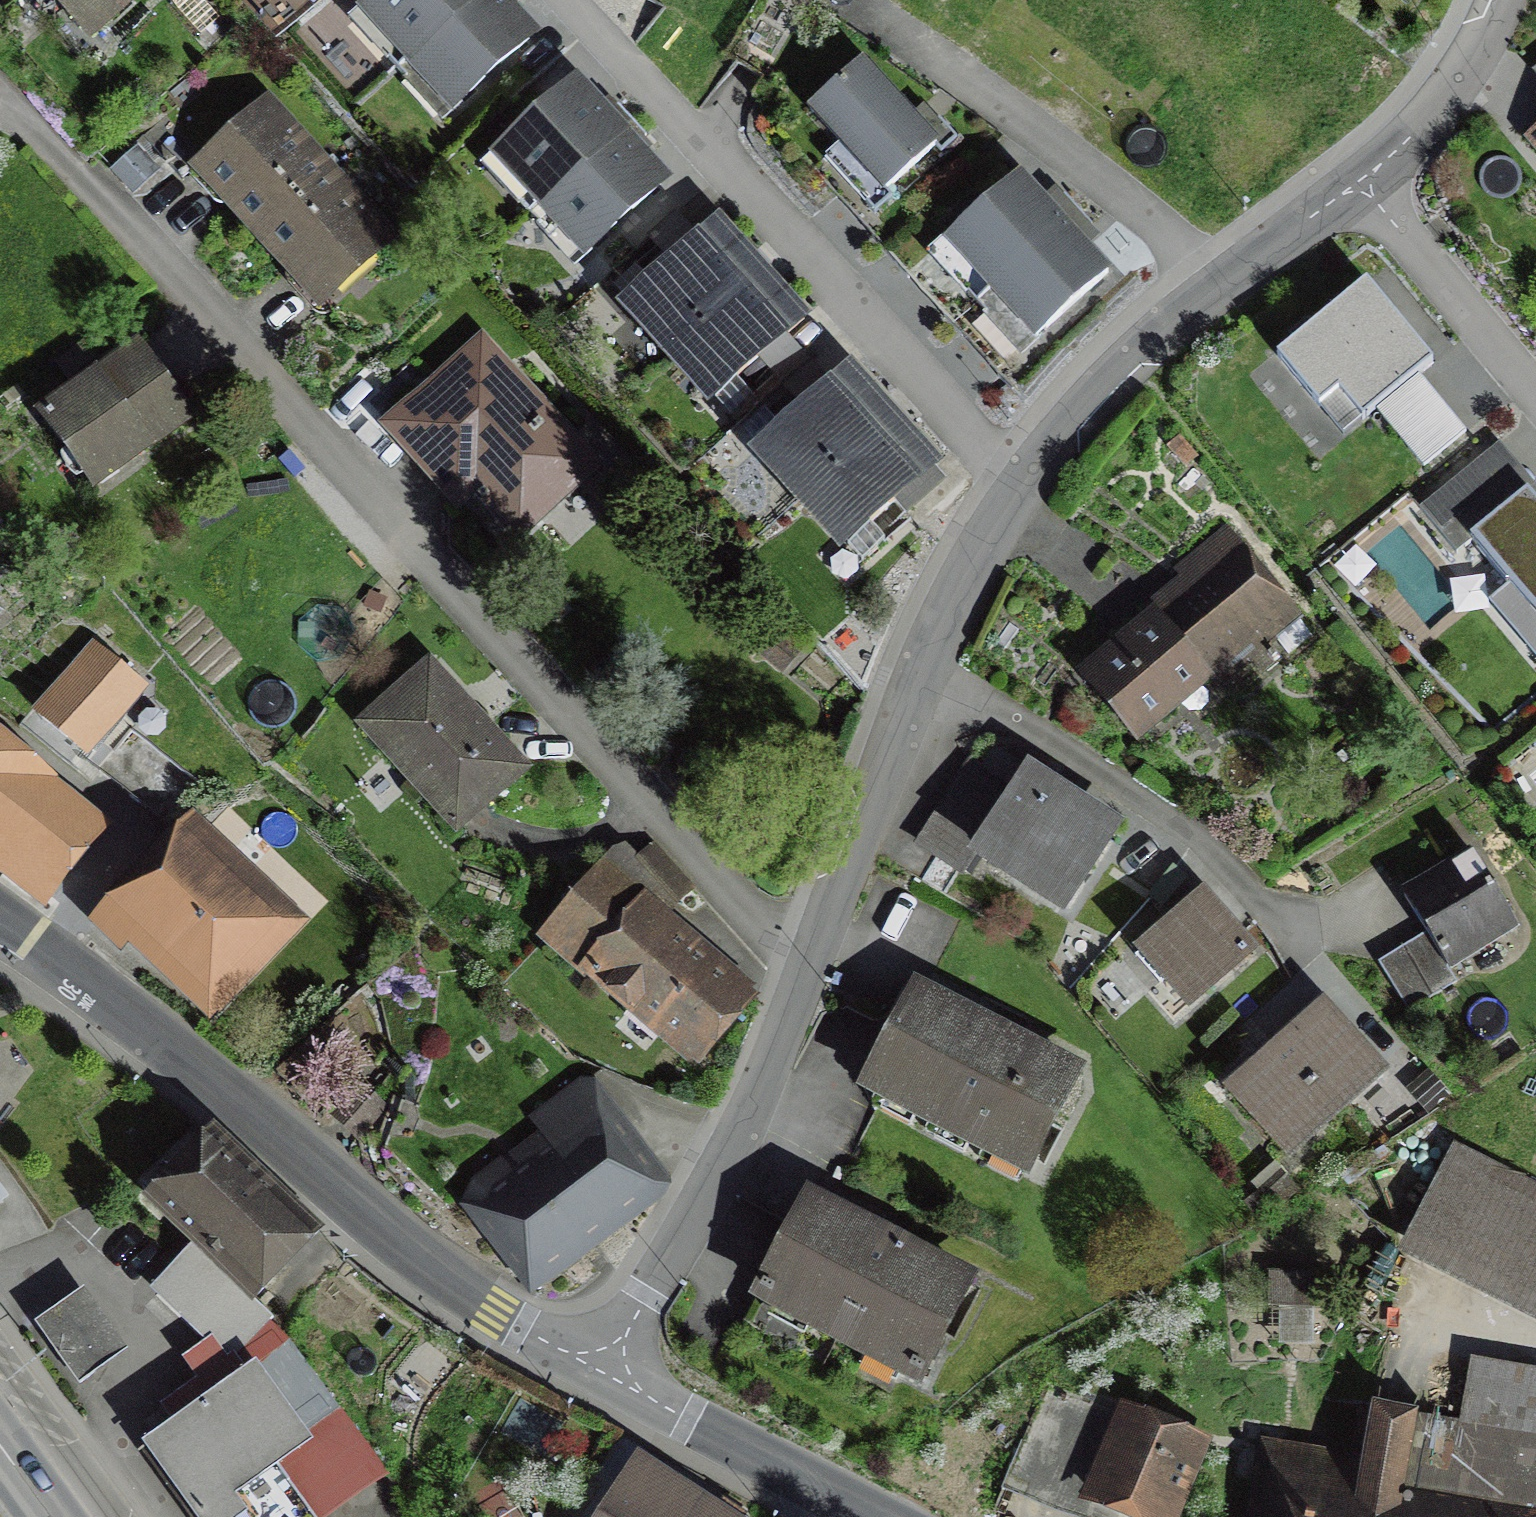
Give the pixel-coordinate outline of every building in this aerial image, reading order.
[(85,66),(160,0),(27,0),(85,66)] [(395,71),(474,0),(371,0),(349,20),(395,71)] [(509,0),(474,0),(395,71),(447,129),(546,40),(509,0)] [(855,67),(804,115),(876,191),(927,143),(855,67)] [(483,161),(529,212),(628,124),(582,73),(483,161)] [(190,178),(252,247),(330,176),(269,108),(190,178)] [(680,181),(628,124),(529,212),(581,270),(680,181)] [(1524,149),(1535,164),(1535,139),(1524,149)] [(899,264),(953,327),(1074,224),(1020,162),(899,264)] [(389,241),(330,176),(252,247),(310,312),(389,241)] [(632,309),(680,361),(778,272),(730,220),(632,309)] [(1128,288),(1074,224),(953,327),(1008,391),(1128,288)] [(829,328),(778,272),(680,361),(731,417),(829,328)] [(1482,417),(1384,290),(1290,362),(1388,489),(1482,417)] [(603,471),(489,352),(385,451),(499,570),(603,471)] [(139,354),(40,415),(87,490),(186,428),(139,354)] [(758,463),(805,514),(903,424),(855,373),(758,463)] [(955,480),(903,424),(805,514),(857,570),(955,480)] [(1511,463),(1429,523),(1535,670),(1535,497),(1511,463)] [(1297,634),(1231,552),(1079,675),(1145,756),(1297,634)] [(91,647),(34,715),(73,749),(131,681),(91,647)] [(514,777),(426,677),(368,728),(457,828),(514,777)] [(0,763),(0,862),(56,907),(105,846),(0,763)] [(1122,854),(1031,794),(976,876),(1068,936),(1122,854)] [(276,933),(180,842),(114,911),(210,1002),(276,933)] [(655,847),(634,866),(671,906),(691,887),(655,847)] [(1521,938),(1469,855),(1399,899),(1450,981),(1521,938)] [(742,1005),(603,880),(554,935),(692,1060),(742,1005)] [(1257,967),(1214,913),(1142,969),(1185,1023),(1257,967)] [(1084,1076),(921,994),(873,1087),(1036,1170),(1084,1076)] [(1332,1014),(1280,1057),(1342,1130),(1393,1087),(1332,1014)] [(1292,1171),(1342,1130),(1280,1057),(1231,1098),(1292,1171)] [(366,1084),(339,1117),(360,1135),(387,1102),(366,1084)] [(563,1153),(476,1213),(521,1277),(652,1187),(586,1091),(541,1121),(563,1153)] [(309,1233),(197,1129),(141,1189),(198,1242),(156,1286),(224,1349),(261,1310),(248,1298),(309,1233)] [(1465,1157),(1416,1248),(1535,1312),(1535,1195),(1465,1157)] [(974,1288),(811,1207),(765,1300),(928,1380),(974,1288)] [(1314,1276),(1271,1272),(1269,1303),(1312,1307),(1314,1276)] [(91,1295),(40,1332),(83,1391),(135,1354),(91,1295)] [(149,1449),(197,1516),(344,1516),(389,1485),(284,1336),(240,1368),(203,1393),(167,1419),(175,1431),(149,1449)] [(1237,1516),(1535,1516),(1535,1378),(1452,1363),(1442,1419),(1344,1401),(1331,1472),(1247,1457),(1237,1516)] [(1137,1415),(1099,1513),(1110,1516),(1194,1516),(1221,1448),(1137,1415)] [(644,1474),(616,1516),(712,1516),(644,1474)]
